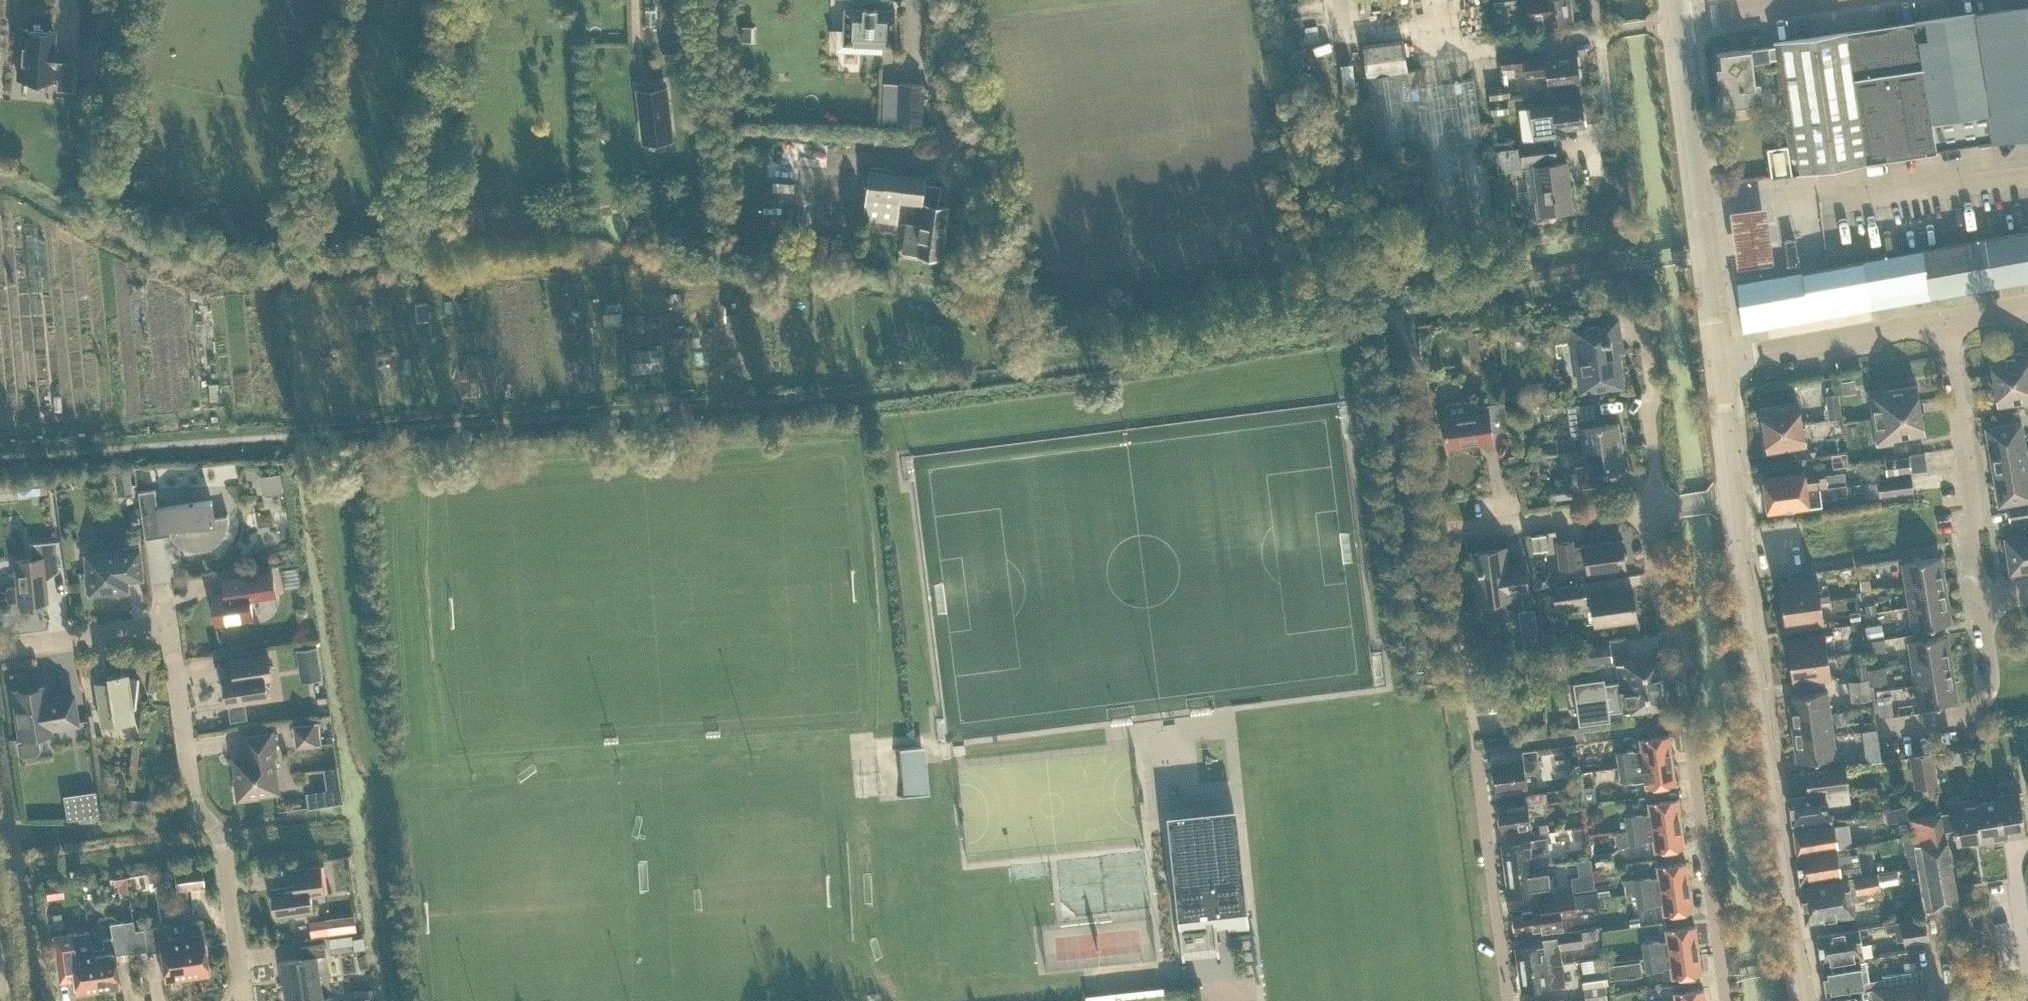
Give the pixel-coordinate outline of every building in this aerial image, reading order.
[(1303,17),(1300,17),(1300,18),(1340,13),(1338,0),(1301,0),(1303,17)] [(1438,0),(1401,0),(1403,15),(1406,15),(1409,38),(1406,38),(1406,40),(1446,35),(1443,10),(1439,10),(1438,0)] [(1568,0),(1529,0),(1531,20),(1542,19),(1543,23),(1570,20),(1568,0)] [(1959,17),(1958,13),(1772,42),(1773,45),(1775,59),(1793,171),(1935,151),(1991,142),(2027,136),(2027,6),(1959,17)] [(863,9),(845,9),(844,42),(863,43),(862,52),(881,52),(881,43),(893,44),(895,11),(876,10),(876,7),(863,7),(863,9)] [(756,40),(756,25),(741,25),(740,40),(756,40)] [(21,28),(17,77),(48,80),(49,76),(56,77),(55,88),(70,89),(72,63),(51,61),(51,52),(53,53),(54,49),(51,49),(52,30),(45,29),(28,27),(28,28),(21,28)] [(1317,95),(1317,97),(1357,92),(1354,67),(1351,67),(1348,44),(1351,44),(1351,42),(1311,47),(1314,73),(1318,72),(1321,95),(1317,95)] [(1728,89),(1730,105),(1760,102),(1758,85),(1754,85),(1751,62),(1775,59),(1773,45),(1715,53),(1719,90),(1728,89)] [(1534,53),(1500,57),(1502,69),(1513,68),(1514,76),(1533,74),(1532,73),(1545,71),(1547,86),(1577,82),(1574,56),(1535,61),(1534,53)] [(923,83),(900,83),(898,122),(921,123),(923,83)] [(1410,137),(1410,138),(1450,133),(1447,108),(1443,108),(1440,85),(1444,85),(1443,83),(1403,88),(1407,114),(1410,113),(1413,136),(1410,137)] [(1509,97),(1508,83),(1488,86),(1490,99),(1509,97)] [(638,90),(643,135),(670,132),(665,87),(638,90)] [(1508,112),(1506,98),(1489,100),(1491,114),(1508,112)] [(1554,129),(1583,125),(1580,102),(1550,106),(1550,107),(1529,110),(1533,140),(1552,137),(1555,137),(1554,129)] [(1322,177),(1323,178),(1363,173),(1359,148),(1356,149),(1353,126),(1357,125),(1356,124),(1316,129),(1320,154),(1323,154),(1326,177),(1322,177)] [(1522,141),(1517,142),(1518,146),(1519,146),(1519,148),(1553,144),(1552,137),(1533,140),(1522,141)] [(1771,175),(1792,171),(1787,143),(1767,146),(1771,175)] [(1548,213),(1570,211),(1564,162),(1554,163),(1553,157),(1554,157),(1553,144),(1519,148),(1520,161),(1533,160),(1534,167),(1532,167),(1537,203),(1534,203),(1536,220),(1548,218),(1548,213)] [(924,176),(902,173),(869,169),(862,219),(897,223),(899,201),(913,202),(911,222),(906,222),(902,251),(915,253),(915,254),(941,257),(948,206),(937,205),(939,189),(934,184),(924,183),(924,176)] [(1437,227),(1433,227),(1433,229),(1473,223),(1470,198),(1467,199),(1464,176),(1467,175),(1467,174),(1427,179),(1430,204),(1434,204),(1437,227)] [(1764,206),(1726,211),(1734,268),(1772,262),(1764,206)] [(1984,240),(1992,285),(2027,279),(2027,232),(1984,240)] [(1984,240),(1861,261),(1870,308),(1992,285),(1984,240)] [(1861,261),(1736,283),(1744,331),(1870,308),(1861,261)] [(1616,343),(1619,343),(1616,322),(1569,328),(1571,344),(1575,344),(1581,391),(1621,386),(1616,343)] [(1485,330),(1466,332),(1466,334),(1469,357),(1488,355),(1487,347),(1497,345),(1494,328),(1485,330)] [(683,331),(676,331),(672,337),(680,343),(686,334),(683,331)] [(2027,375),(2027,347),(2021,348),(2022,351),(1989,357),(1993,381),(2027,375)] [(1993,381),(1997,405),(2027,400),(2027,375),(1993,381)] [(1854,378),(1841,380),(1844,394),(1856,392),(1854,378)] [(1872,417),(1919,409),(1915,385),(1882,391),(1882,387),(1867,389),(1872,417)] [(1829,418),(1840,416),(1837,393),(1825,394),(1829,418)] [(1491,432),(1507,430),(1503,404),(1469,408),(1469,404),(1465,401),(1446,404),(1444,407),(1445,420),(1444,421),(1445,433),(1443,433),(1445,447),(1492,440),(1491,432)] [(1763,429),(1801,423),(1797,401),(1759,408),(1763,429)] [(1582,436),(1584,449),(1620,444),(1625,443),(1623,429),(1618,430),(1617,424),(1599,426),(1597,414),(1598,414),(1597,404),(1567,408),(1571,437),(1582,436)] [(1552,418),(1551,408),(1543,408),(1544,419),(1552,418)] [(1891,439),(1924,433),(1919,409),(1872,417),(1877,445),(1891,442),(1891,439)] [(1989,455),(2025,449),(2020,422),(1985,427),(1989,455)] [(1763,429),(1767,451),(1805,445),(1801,423),(1763,429)] [(1605,472),(1624,469),(1620,444),(1584,449),(1586,465),(1575,467),(1578,488),(1607,484),(1605,472)] [(2027,472),(2027,465),(2025,449),(1989,455),(1993,477),(2027,472)] [(1911,471),(1909,455),(1884,458),(1886,474),(1911,471)] [(1819,479),(1805,481),(1803,471),(1761,476),(1764,494),(1845,484),(1844,472),(1819,476),(1819,479)] [(2027,499),(2027,472),(1993,477),(1998,505),(2027,499)] [(27,477),(14,478),(16,492),(29,491),(27,477)] [(1878,496),(1912,492),(1910,477),(1877,482),(1878,496)] [(1571,496),(1569,482),(1549,485),(1550,499),(1571,496)] [(1819,497),(1847,494),(1845,484),(1764,494),(1766,512),(1808,506),(1808,505),(1820,503),(1819,497)] [(157,507),(157,504),(154,489),(138,491),(144,538),(146,538),(145,535),(169,532),(170,534),(172,537),(174,540),(176,542),(178,543),(179,545),(182,546),(185,548),(187,548),(190,549),(192,550),(194,550),(198,550),(200,550),(203,550),(205,549),(208,548),(211,547),(213,546),(215,544),(217,542),(220,539),(222,537),(223,535),(225,533),(225,531),(226,529),(227,526),(227,524),(228,522),(228,519),(228,517),(227,515),(227,513),(226,513),(226,515),(213,517),(211,499),(157,507)] [(2027,504),(2006,508),(2008,521),(2027,518),(2027,509),(2027,504)] [(1547,549),(1545,533),(1530,534),(1532,551),(1547,549)] [(2027,570),(2027,534),(2004,538),(2009,573),(2027,570)] [(1587,572),(1624,567),(1620,539),(1583,545),(1572,547),(1571,541),(1555,543),(1559,568),(1586,564),(1587,572)] [(5,587),(4,590),(4,597),(6,600),(10,601),(17,600),(17,604),(45,601),(43,580),(42,571),(57,570),(54,540),(38,542),(27,543),(28,558),(13,559),(15,585),(8,585),(5,587)] [(90,593),(127,589),(126,579),(141,577),(138,546),(122,547),(122,551),(86,555),(87,572),(84,572),(86,590),(89,590),(90,593)] [(1498,549),(1470,553),(1477,602),(1510,598),(1510,594),(1525,592),(1522,565),(1509,566),(1507,548),(1498,549)] [(1906,584),(1943,578),(1939,556),(1903,562),(1906,584)] [(301,585),(298,565),(280,568),(283,587),(301,585)] [(1552,586),(1550,570),(1534,572),(1537,588),(1552,586)] [(249,599),(275,595),(272,571),(223,578),(225,593),(211,595),(215,623),(252,618),(249,599)] [(1869,578),(1859,579),(1860,590),(1871,589),(1869,578)] [(1910,605),(1946,599),(1943,578),(1906,584),(1910,605)] [(1781,605),(1819,600),(1817,579),(1778,584),(1781,605)] [(1555,606),(1582,602),(1580,586),(1552,590),(1555,606)] [(1594,625),(1636,619),(1632,590),(1589,596),(1594,625)] [(1913,627),(1950,621),(1946,599),(1910,605),(1913,627)] [(1784,626),(1822,621),(1819,600),(1781,605),(1784,626)] [(1876,611),(1875,603),(1864,604),(1865,613),(1876,611)] [(1859,619),(1858,610),(1849,611),(1850,620),(1859,619)] [(1864,626),(1866,635),(1883,633),(1882,623),(1864,626)] [(1789,661),(1828,655),(1825,634),(1786,640),(1789,661)] [(1912,662),(1949,656),(1946,634),(1908,640),(1912,662)] [(1886,649),(1885,637),(1864,640),(1865,652),(1886,649)] [(1578,665),(1610,660),(1607,642),(1575,647),(1578,665)] [(299,681),(321,678),(317,646),(295,648),(299,681)] [(226,703),(228,702),(231,719),(246,717),(244,700),(267,697),(264,671),(270,670),(268,654),(232,659),(234,675),(223,676),(226,703)] [(1792,682),(1831,677),(1828,655),(1789,661),(1792,682)] [(1915,683),(1952,677),(1949,656),(1912,662),(1915,683)] [(1572,684),(1577,723),(1578,724),(1609,719),(1607,712),(1622,710),(1622,711),(1663,705),(1657,657),(1616,663),(1618,681),(1604,683),(1603,678),(1601,678),(1601,680),(1572,684)] [(1867,676),(1865,663),(1854,665),(1856,677),(1867,676)] [(1884,666),(1867,668),(1869,684),(1886,681),(1884,666)] [(135,678),(124,677),(123,672),(122,672),(122,673),(105,676),(106,680),(94,682),(100,725),(131,720),(129,707),(133,707),(137,677),(135,677),(135,678)] [(1918,705),(1956,699),(1952,677),(1915,683),(1918,705)] [(1851,701),(1871,698),(1868,678),(1848,681),(1851,701)] [(72,694),(52,697),(52,699),(44,700),(42,685),(41,685),(41,689),(12,694),(12,690),(10,690),(17,738),(20,737),(20,741),(16,742),(18,752),(21,755),(34,753),(36,750),(34,735),(49,733),(48,728),(76,724),(72,694)] [(1791,717),(1829,712),(1826,691),(1788,696),(1791,717)] [(1893,714),(1890,693),(1876,695),(1879,716),(1893,714)] [(1794,738),(1832,733),(1829,712),(1791,717),(1794,738)] [(319,744),(316,721),(292,724),(295,747),(319,744)] [(2027,733),(2027,722),(2017,724),(2019,735),(2027,733)] [(234,780),(237,799),(256,796),(256,794),(277,791),(272,754),(277,753),(274,731),(246,735),(249,756),(234,758),(237,779),(234,780)] [(1797,760),(1835,755),(1832,733),(1794,738),(1797,760)] [(1668,735),(1639,739),(1638,734),(1623,736),(1625,751),(1616,752),(1618,766),(1672,759),(1668,735)] [(904,795),(930,793),(925,744),(899,747),(904,795)] [(1880,760),(1878,745),(1863,748),(1865,762),(1880,760)] [(1539,772),(1537,759),(1536,748),(1521,750),(1522,760),(1493,764),(1496,789),(1527,785),(1525,774),(1539,772)] [(1936,783),(1931,751),(1909,754),(1914,786),(1936,783)] [(1645,786),(1675,782),(1672,759),(1618,766),(1620,779),(1638,777),(1637,776),(1644,775),(1645,786)] [(1806,770),(1809,792),(1789,794),(1793,821),(1829,816),(1828,804),(1847,802),(1843,765),(1806,770)] [(1595,800),(1594,786),(1581,787),(1582,801),(1595,800)] [(94,790),(81,792),(85,816),(98,814),(94,790)] [(1561,790),(1544,792),(1545,801),(1562,799),(1561,790)] [(1541,802),(1545,801),(1544,792),(1524,795),(1525,802),(1498,806),(1501,829),(1531,825),(1529,815),(1543,813),(1541,802)] [(2001,834),(2002,834),(2024,831),(2018,792),(1995,795),(1996,800),(2001,834)] [(1973,843),(1979,842),(1974,803),(1975,803),(1974,798),(1950,801),(1952,811),(1939,813),(1942,831),(1954,829),(1956,840),(1972,838),(1973,843)] [(1626,829),(1680,822),(1677,799),(1647,802),(1649,813),(1642,814),(1642,812),(1624,815),(1626,829)] [(2002,839),(2002,834),(2001,834),(1996,800),(1975,803),(1974,803),(1979,842),(2002,839)] [(1887,821),(1908,816),(1905,805),(1884,810),(1887,821)] [(1228,807),(1166,814),(1177,917),(1182,964),(1184,964),(1184,960),(1216,957),(1216,961),(1219,961),(1216,929),(1228,928),(1228,934),(1249,932),(1247,909),(1237,812),(1236,806),(1228,807)] [(1923,908),(1956,903),(1946,838),(1943,839),(1942,831),(1939,813),(1909,818),(1911,835),(1914,853),(1923,908)] [(1654,848),(1683,845),(1680,822),(1626,829),(1628,842),(1646,840),(1646,837),(1652,836),(1654,848)] [(1797,853),(1837,848),(1843,847),(1840,823),(1794,829),(1797,853)] [(1586,841),(1584,826),(1571,828),(1573,842),(1586,841)] [(1914,853),(1911,835),(1902,837),(1905,854),(1907,854),(1914,853)] [(1506,869),(1533,864),(1531,853),(1547,851),(1546,837),(1535,838),(1535,840),(1503,844),(1506,869)] [(1800,880),(1860,872),(1856,846),(1797,854),(1800,880)] [(1610,851),(1594,854),(1596,864),(1612,862),(1610,851)] [(1594,888),(1590,858),(1576,859),(1578,876),(1570,877),(1572,890),(1594,888)] [(1635,892),(1689,885),(1686,862),(1656,866),(1658,876),(1650,877),(1650,875),(1633,878),(1635,892)] [(1551,877),(1549,877),(1547,863),(1533,865),(1533,864),(1506,869),(1509,894),(1541,890),(1553,889),(1551,877)] [(271,888),(276,922),(277,922),(276,915),(312,910),(310,895),(324,893),(320,865),(292,869),(294,885),(271,888)] [(172,870),(175,890),(202,886),(200,866),(172,870)] [(168,884),(167,872),(154,874),(155,886),(168,884)] [(1866,889),(1878,886),(1877,872),(1801,886),(1805,921),(1853,913),(1852,902),(1867,899),(1866,889)] [(1610,894),(1608,882),(1596,884),(1598,896),(1610,894)] [(1663,912),(1692,909),(1689,885),(1635,892),(1637,905),(1654,903),(1654,901),(1661,900),(1663,912)] [(1561,928),(1560,916),(1560,915),(1576,913),(1573,893),(1538,898),(1539,906),(1512,910),(1514,931),(1540,927),(1540,931),(1561,928)] [(60,906),(48,907),(50,930),(63,928),(60,906)] [(325,918),(310,920),(312,936),(328,933),(357,929),(354,914),(325,918)] [(1927,939),(1923,917),(1900,921),(1905,951),(1916,950),(1914,941),(1927,939)] [(206,974),(201,934),(200,932),(204,932),(202,918),(189,920),(191,935),(179,937),(185,977),(206,974)] [(102,948),(90,950),(96,990),(118,986),(113,954),(127,952),(122,920),(108,922),(110,936),(100,937),(102,948)] [(185,977),(179,937),(157,940),(155,926),(141,928),(144,952),(158,950),(163,980),(185,977)] [(1644,956),(1697,949),(1694,926),(1665,929),(1666,940),(1659,941),(1658,939),(1641,941),(1641,942),(1630,943),(1632,957),(1644,956)] [(1583,945),(1583,942),(1596,940),(1595,928),(1581,930),(1581,929),(1557,932),(1557,937),(1541,938),(1542,942),(1516,946),(1519,968),(1545,964),(1562,962),(1560,948),(1583,945)] [(1871,942),(1859,944),(1857,928),(1817,934),(1821,961),(1872,953),(1871,942)] [(87,930),(52,936),(56,965),(58,981),(72,979),(74,993),(96,990),(90,950),(87,930)] [(300,945),(302,957),(279,960),(279,962),(281,961),(287,1000),(306,1000),(332,997),(332,996),(320,997),(314,956),(326,954),(324,942),(300,945)] [(1671,976),(1700,973),(1697,949),(1644,956),(1646,970),(1663,968),(1662,967),(1670,966),(1671,976)] [(1583,987),(1604,984),(1607,983),(1603,956),(1593,958),(1594,969),(1581,971),(1583,987)] [(1882,986),(1919,980),(1917,967),(1880,973),(1881,976),(1861,979),(1860,969),(1865,968),(1864,959),(1822,965),(1826,993),(1882,984),(1882,986)] [(1551,986),(1565,984),(1562,962),(1545,964),(1519,968),(1522,989),(1551,985),(1551,986)] [(1626,962),(1608,965),(1610,979),(1628,976),(1626,962)] [(1919,980),(1882,986),(1883,987),(1827,996),(1828,1000),(1923,1000),(1919,980)] [(1583,987),(1585,1000),(1596,1000),(1607,1000),(1604,984),(1583,987)] [(369,986),(353,988),(355,1000),(370,1000),(369,986)] [(1702,989),(1674,993),(1675,1000),(1704,1000),(1702,989)]
